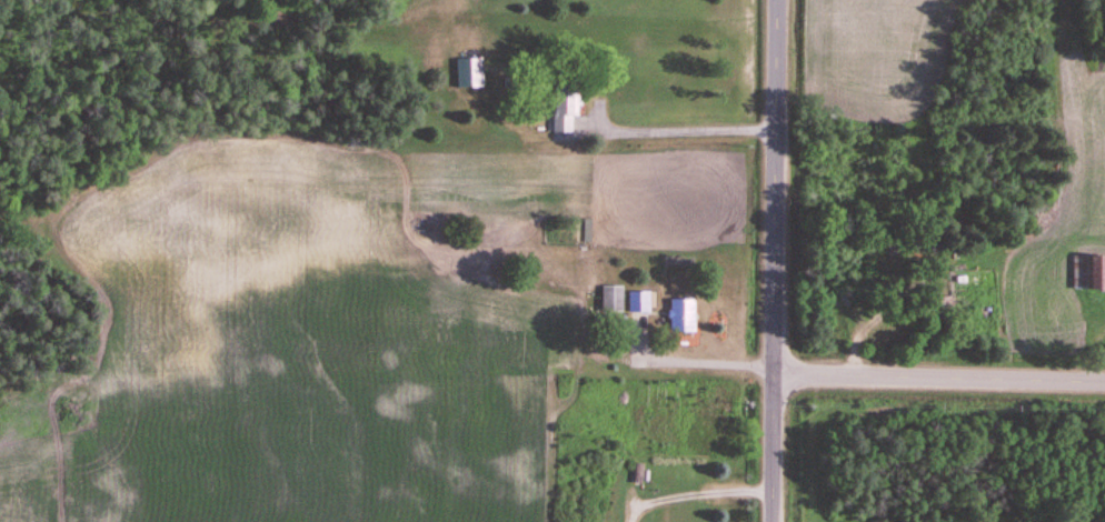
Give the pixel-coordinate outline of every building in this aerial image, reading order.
[(456,88),(482,88),(482,58),(456,58),(456,88)] [(578,117),(578,86),(552,86),(552,133),(573,133),(573,117),(578,117)] [(1071,292),(1104,293),(1104,258),(1072,257),(1071,292)] [(601,314),(622,314),(622,287),(601,287),(601,314)] [(627,314),(651,314),(651,293),(627,293),(627,314)] [(694,301),(669,301),(669,334),(694,334),(694,301)] [(642,465),(634,464),(632,482),(640,483),(642,465)]
